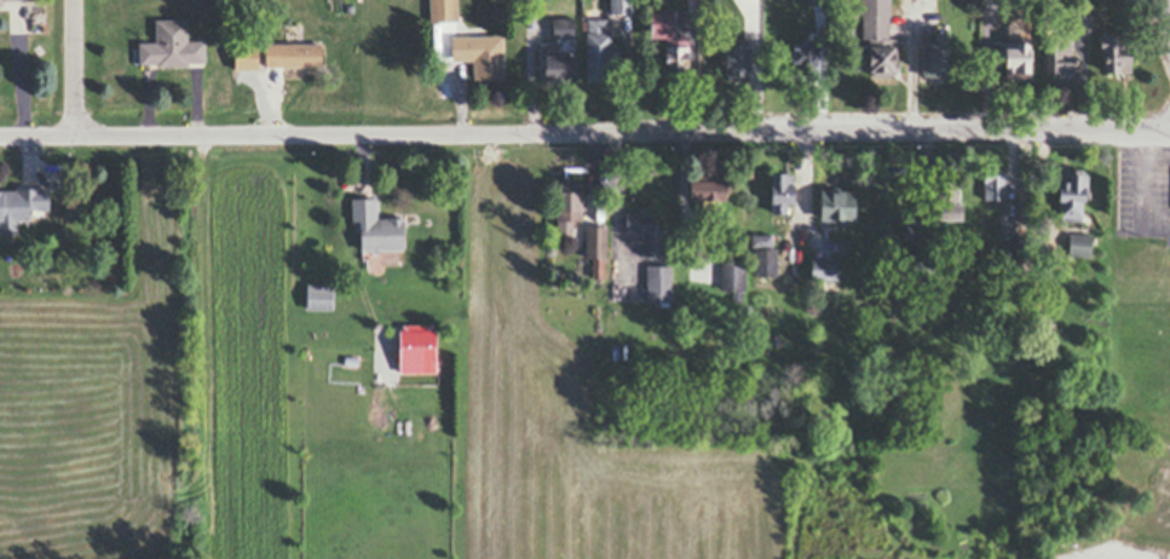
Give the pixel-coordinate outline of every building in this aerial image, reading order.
[(434,21),(434,0),(459,0),(459,21),(434,21)] [(607,13),(607,0),(628,0),(628,13),(607,13)] [(861,17),(861,0),(887,0),(887,18),(886,18),(884,40),(889,40),(892,40),(892,75),(869,75),(861,74),(863,40),(863,17),(861,17)] [(657,65),(657,53),(662,53),(662,38),(645,38),(645,10),(668,10),(667,38),(682,38),(682,74),(681,74),(681,80),(662,80),(662,74),(662,65),(657,65)] [(683,41),(683,11),(659,10),(659,40),(683,41)] [(1072,13),(1091,13),(1091,30),(1073,31),(1073,28),(1072,13)] [(551,38),(552,17),(576,17),(576,38),(551,38)] [(586,18),(603,19),(603,34),(609,34),(609,51),(618,51),(618,63),(609,63),(607,83),(583,82),(586,18)] [(189,68),(157,68),(157,64),(140,65),(139,45),(156,45),(156,22),(189,22),(189,44),(204,44),(206,64),(189,64),(189,68)] [(923,42),(927,42),(927,33),(947,33),(949,76),(924,76),(923,42)] [(809,34),(809,44),(815,42),(817,79),(802,79),(802,75),(793,75),(793,62),(786,62),(786,50),(784,50),(783,35),(809,34)] [(1053,39),(1059,39),(1059,35),(1066,35),(1072,36),(1072,54),(1078,54),(1077,69),(1067,69),(1067,73),(1048,71),(1048,39),(1053,39)] [(1132,71),(1105,71),(1106,46),(1094,46),(1094,35),(1131,35),(1131,48),(1134,48),(1132,71)] [(449,38),(501,36),(502,79),(471,80),(469,60),(449,60),(449,38)] [(1027,38),(1027,81),(1002,81),(1001,50),(1009,50),(1009,38),(1027,38)] [(747,39),(747,81),(726,81),(726,76),(724,76),(724,65),(717,65),(717,54),(724,54),(724,45),(733,45),(733,39),(747,39)] [(321,44),(321,68),(264,68),(264,44),(321,44)] [(541,81),(541,56),(572,56),(572,82),(563,82),(563,86),(553,86),(553,81),(541,81)] [(254,76),(243,76),(243,67),(254,67),(254,76)] [(1003,191),(999,191),(999,198),(981,200),(980,168),(1002,168),(1003,191)] [(1084,221),(1060,221),(1060,171),(1084,171),(1084,221)] [(773,213),(774,174),(794,174),(794,203),(788,203),(788,213),(773,213)] [(560,185),(560,180),(566,180),(566,185),(577,185),(576,220),(554,220),(554,185),(560,185)] [(719,180),(719,181),(725,181),(725,197),(719,197),(719,201),(701,202),(701,200),(688,200),(688,180),(719,180)] [(959,220),(927,220),(927,204),(930,204),(930,181),(955,181),(955,203),(959,203),(959,220)] [(17,232),(0,232),(1,218),(0,218),(0,191),(5,191),(5,190),(19,190),(19,189),(34,189),(42,189),(42,190),(53,190),(53,209),(42,209),(34,209),(34,218),(24,218),(19,218),(17,218),(17,232)] [(817,220),(817,190),(853,190),(852,220),(817,220)] [(565,223),(602,223),(602,194),(565,194),(565,223)] [(357,250),(357,220),(350,220),(348,197),(375,197),(375,218),(402,218),(402,250),(357,250)] [(640,257),(640,232),(626,232),(626,213),(638,213),(638,208),(650,207),(650,213),(656,213),(656,230),(664,230),(664,257),(640,257)] [(999,215),(1013,215),(1014,234),(999,235),(999,215)] [(601,258),(605,258),(605,278),(589,278),(589,258),(583,258),(583,227),(590,227),(595,227),(603,227),(601,258)] [(779,273),(756,275),(756,247),(753,247),(753,235),(773,234),(774,248),(778,247),(779,273)] [(1070,255),(1071,234),(1093,234),(1093,255),(1077,255),(1070,255)] [(911,271),(910,254),(941,252),(943,270),(911,271)] [(812,280),(812,258),(840,257),(840,280),(812,280)] [(951,272),(951,259),(959,259),(961,272),(951,272)] [(721,263),(742,264),(742,289),(721,289),(721,263)] [(380,265),(381,265),(381,266),(382,266),(382,267),(382,269),(384,269),(384,270),(384,271),(382,272),(382,273),(381,273),(381,275),(380,275),(380,276),(379,276),(377,276),(376,276),(375,276),(374,276),(374,275),(373,275),(373,273),(371,273),(371,272),(371,271),(371,270),(371,269),(371,267),(373,266),(373,265),(374,265),(375,265),(375,264),(376,264),(377,264),(379,264),(380,264),(380,265)] [(650,300),(651,265),(673,265),(673,300),(650,300)] [(117,280),(110,284),(104,275),(111,270),(117,280)] [(329,288),(329,309),(328,309),(305,307),(305,288),(329,288)] [(860,305),(875,306),(874,324),(859,323),(860,305)] [(433,356),(433,368),(399,368),(399,356),(399,328),(433,328),(433,356)] [(874,345),(858,346),(858,336),(872,335),(874,345)] [(623,359),(612,359),(612,345),(623,345),(623,359)]
